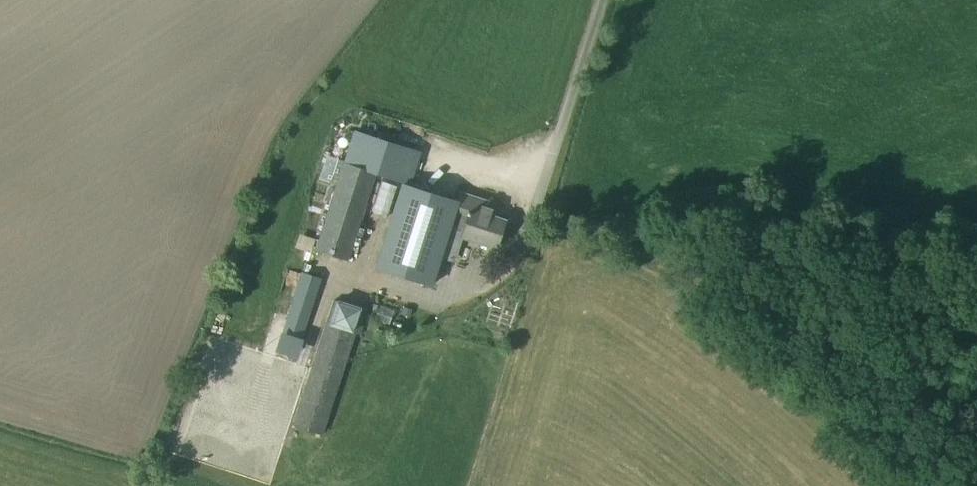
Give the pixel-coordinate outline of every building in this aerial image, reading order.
[(422,155),(356,133),(318,253),(348,262),(376,173),(404,182),(376,269),(433,287),(453,226),(466,230),(464,238),(498,249),(507,223),(487,216),(491,205),(462,195),(459,204),(412,189),(422,155)] [(283,335),(306,342),(325,279),(303,274),(283,335)] [(334,299),(296,418),(326,427),(363,309),(334,299)] [(375,322),(391,326),(395,311),(381,307),(375,322)] [(413,310),(404,308),(401,315),(410,318),(413,310)]
